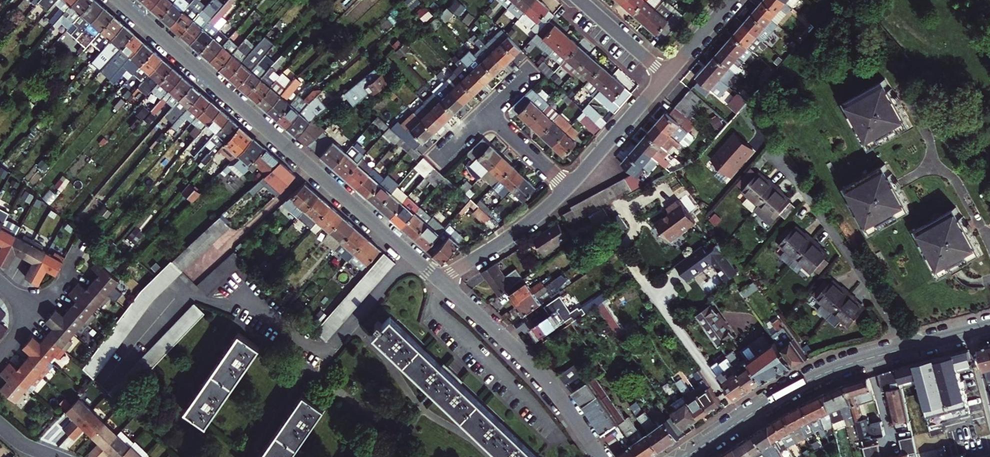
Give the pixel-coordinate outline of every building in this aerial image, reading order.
[(38,2),(48,10),(56,2),(57,0),(40,0),(38,2)] [(54,23),(74,0),(57,0),(56,2),(61,7),(50,20),(54,23)] [(54,23),(58,27),(64,20),(70,25),(75,19),(92,0),(74,0),(54,23)] [(75,19),(70,25),(67,29),(77,38),(86,28),(104,7),(96,0),(92,0),(75,19)] [(151,8),(158,0),(142,0),(151,8)] [(173,2),(171,0),(158,0),(151,8),(161,17),(173,2)] [(173,2),(161,17),(171,25),(189,4),(184,0),(175,0),(173,2)] [(459,15),(465,8),(457,0),(451,7),(459,15)] [(507,9),(516,0),(497,0),(507,9)] [(526,12),(536,0),(516,0),(507,9),(519,20),(522,17),(526,12)] [(539,0),(536,0),(526,12),(522,17),(519,20),(536,35),(537,34),(549,20),(554,15),(548,10),(549,9),(539,0)] [(620,3),(632,13),(643,0),(623,0),(620,3)] [(661,2),(662,1),(660,0),(643,0),(632,13),(643,23),(661,2)] [(673,12),(676,9),(666,0),(663,0),(662,1),(661,2),(673,12)] [(792,7),(784,0),(766,0),(759,8),(770,17),(772,19),(781,8),(787,14),(792,7)] [(673,12),(661,2),(643,23),(662,39),(680,18),(673,12)] [(180,34),(193,19),(188,15),(194,8),(193,8),(189,4),(171,25),(180,34)] [(180,34),(191,43),(217,13),(207,4),(199,13),(193,19),(180,34)] [(217,13),(191,43),(201,52),(214,37),(207,31),(214,23),(227,9),(223,6),(217,13)] [(104,7),(86,28),(77,38),(87,46),(95,36),(101,30),(114,15),(104,7)] [(193,19),(199,13),(194,8),(188,15),(193,19)] [(744,25),(758,37),(761,34),(768,25),(765,23),(770,17),(759,8),(744,25)] [(772,19),(778,24),(787,14),(781,8),(772,19)] [(441,18),(446,22),(452,14),(447,10),(441,18)] [(477,18),(468,11),(461,18),(470,26),(477,18)] [(114,15),(101,30),(95,36),(87,46),(97,55),(105,45),(124,24),(114,15)] [(436,17),(428,26),(434,31),(442,22),(436,17)] [(765,23),(768,25),(761,34),(758,37),(763,41),(765,38),(778,24),(772,19),(770,17),(765,23)] [(550,54),(554,49),(566,36),(549,20),(537,34),(536,35),(531,41),(548,55),(550,54)] [(220,30),(221,29),(214,23),(207,31),(214,37),(220,30)] [(134,33),(124,24),(105,45),(110,49),(116,42),(121,47),(134,33)] [(749,47),(758,37),(744,25),(735,35),(749,47)] [(225,35),(220,30),(214,37),(219,41),(225,35)] [(237,31),(230,39),(229,39),(231,42),(239,33),(237,31)] [(125,63),(143,41),(134,33),(121,47),(127,52),(120,59),(125,63)] [(201,52),(211,60),(226,43),(229,39),(230,39),(225,35),(219,41),(214,37),(201,52)] [(739,58),(749,47),(735,35),(726,46),(739,58)] [(239,85),(258,63),(275,45),(265,36),(254,49),(229,77),(239,85)] [(550,54),(562,64),(578,46),(566,36),(554,49),(550,54)] [(495,49),(491,53),(503,66),(520,51),(507,38),(501,44),(495,37),(489,43),(495,49)] [(758,37),(749,47),(753,51),(754,52),(764,42),(763,41),(758,37)] [(794,38),(779,55),(784,59),(799,42),(794,38)] [(153,50),(143,41),(125,63),(124,64),(129,68),(125,72),(130,77),(134,73),(141,65),(153,50)] [(220,69),(229,77),(254,49),(245,41),(233,54),(220,69)] [(462,43),(468,50),(470,48),(464,41),(462,43)] [(220,69),(233,54),(225,47),(228,45),(226,43),(211,60),(220,69)] [(503,66),(491,53),(483,46),(473,55),(475,58),(493,76),(503,66)] [(562,64),(573,74),(589,56),(578,46),(562,64)] [(716,57),(736,73),(742,79),(747,74),(745,72),(746,71),(749,67),(744,62),(739,58),(726,46),(716,57)] [(744,62),(753,51),(749,47),(739,58),(744,62)] [(163,58),(153,50),(141,65),(134,73),(138,77),(134,81),(139,85),(142,82),(143,80),(163,58)] [(386,61),(390,66),(397,59),(393,55),(386,61)] [(585,84),(601,67),(589,56),(573,74),(585,84)] [(272,67),(276,70),(280,66),(281,68),(287,61),(282,57),(272,67)] [(726,84),(736,73),(716,57),(707,68),(726,84)] [(172,66),(163,58),(143,80),(142,82),(139,85),(137,88),(146,96),(152,90),(153,88),(172,66)] [(493,76),(475,58),(465,67),(483,86),(493,76)] [(461,72),(455,77),(473,96),(483,86),(465,67),(459,60),(454,64),(461,72)] [(553,74),(556,71),(544,60),(537,68),(546,78),(548,80),(553,74)] [(249,93),(268,72),(258,63),(239,85),(249,93)] [(769,65),(759,75),(765,80),(774,70),(769,65)] [(163,96),(182,75),(172,66),(153,88),(152,90),(161,98),(163,96)] [(272,67),(268,72),(249,93),(258,101),(270,87),(266,83),(270,77),(276,70),(272,67)] [(593,98),(597,93),(612,76),(601,67),(585,84),(582,88),(593,98)] [(726,84),(707,68),(697,79),(700,81),(695,86),(706,96),(711,90),(720,98),(730,87),(726,84)] [(374,77),(369,72),(337,98),(347,110),(360,99),(363,102),(372,94),(373,95),(384,84),(376,75),(374,77)] [(434,75),(441,82),(445,79),(438,72),(434,75)] [(548,80),(559,89),(564,84),(553,74),(548,80)] [(192,83),(182,75),(163,96),(168,101),(174,94),(179,98),(192,83)] [(267,110),(294,79),(288,75),(275,91),(270,87),(258,101),(267,110)] [(614,113),(631,94),(612,76),(597,93),(601,97),(599,99),(614,113)] [(270,87),(275,82),(270,77),(266,83),(270,87)] [(473,96),(455,77),(445,87),(462,105),(473,96)] [(267,110),(277,118),(289,104),(285,100),(299,83),(294,79),(267,110)] [(865,94),(849,103),(854,113),(850,116),(865,142),(867,141),(872,149),(883,143),(880,139),(898,130),(900,134),(911,127),(906,119),(908,118),(893,91),(891,92),(886,82),(870,91),(871,94),(866,97),(865,94)] [(186,109),(201,92),(192,83),(179,98),(170,108),(180,116),(186,109)] [(748,100),(756,91),(748,84),(738,95),(747,102),(748,100)] [(453,115),(462,105),(445,87),(443,85),(434,94),(435,96),(453,115)] [(305,87),(298,94),(301,98),(309,92),(305,87)] [(571,100),(576,95),(567,87),(562,92),(571,100)] [(527,123),(530,126),(547,106),(553,100),(541,90),(536,96),(532,92),(513,110),(527,123)] [(307,104),(317,95),(321,92),(319,91),(314,91),(302,101),(295,109),(289,104),(277,118),(287,127),(307,104)] [(573,101),(571,100),(562,92),(561,91),(557,95),(569,106),(573,101)] [(697,106),(702,101),(690,91),(686,97),(697,106)] [(211,100),(201,92),(186,109),(189,111),(191,109),(198,115),(211,100)] [(309,121),(317,114),(326,107),(317,95),(307,104),(287,127),(296,135),(309,121)] [(582,110),(587,104),(576,95),(571,100),(573,101),(582,110)] [(739,110),(747,102),(738,95),(729,105),(737,112),(739,110)] [(425,106),(442,125),(453,115),(435,96),(425,106)] [(692,112),(697,106),(686,97),(681,102),(692,112)] [(211,100),(198,115),(205,122),(203,124),(205,126),(220,108),(211,100)] [(744,117),(756,109),(748,100),(747,102),(739,110),(744,117)] [(687,118),(692,112),(681,102),(676,108),(687,118)] [(423,104),(413,114),(432,134),(442,125),(425,106),(423,104)] [(584,112),(592,119),(598,113),(588,104),(587,104),(582,110),(584,112)] [(532,128),(541,136),(559,117),(547,106),(530,126),(532,128)] [(150,124),(155,115),(142,108),(137,117),(150,124)] [(230,116),(220,108),(205,126),(202,129),(212,137),(217,131),(230,116)] [(676,108),(670,115),(688,130),(694,123),(690,120),(687,118),(676,108)] [(756,109),(744,117),(752,128),(763,120),(756,109)] [(602,127),(592,119),(584,112),(578,119),(595,134),(602,127)] [(658,124),(680,143),(684,147),(692,138),(692,134),(687,130),(688,130),(670,115),(668,112),(658,124)] [(329,126),(317,114),(309,121),(296,135),(307,144),(322,132),(329,126)] [(415,151),(432,134),(413,114),(394,131),(400,137),(403,140),(411,147),(415,151)] [(230,116),(217,131),(222,137),(217,143),(221,146),(240,125),(230,116)] [(378,116),(373,121),(385,131),(389,127),(378,116)] [(559,117),(541,136),(551,145),(553,142),(555,144),(571,127),(559,117)] [(675,149),(680,143),(658,124),(648,135),(667,151),(672,146),(675,149)] [(231,160),(252,136),(240,125),(221,146),(219,149),(231,160)] [(389,127),(385,131),(383,134),(394,143),(400,137),(394,131),(389,127)] [(571,127),(555,144),(557,146),(555,148),(565,157),(577,143),(573,140),(578,134),(571,127)] [(328,137),(322,132),(307,144),(315,152),(328,137)] [(743,160),(753,149),(736,134),(713,161),(722,168),(718,172),(727,180),(734,171),(741,163),(743,160)] [(639,145),(659,163),(668,152),(667,151),(648,135),(639,145)] [(241,175),(252,165),(263,175),(279,160),(268,150),(264,147),(252,136),(231,160),(228,164),(241,175)] [(315,152),(332,167),(345,152),(328,137),(315,152)] [(411,147),(403,140),(399,144),(408,151),(411,147)] [(482,177),(500,156),(482,140),(472,150),(479,156),(470,166),(482,177)] [(344,178),(357,163),(352,158),(359,150),(352,144),(345,152),(332,167),(344,178)] [(649,174),(659,163),(639,145),(623,163),(637,175),(643,169),(649,174)] [(415,151),(411,147),(408,151),(407,152),(415,159),(419,155),(415,151)] [(357,163),(365,155),(359,150),(352,158),(357,163)] [(511,167),(500,156),(482,177),(493,187),(511,167)] [(424,179),(427,176),(434,168),(423,158),(422,157),(412,168),(424,179)] [(741,163),(734,171),(736,173),(745,162),(743,160),(741,163)] [(273,183),(269,189),(276,195),(282,190),(296,174),(281,161),(264,176),(273,183)] [(355,187),(368,173),(357,163),(344,178),(355,187)] [(864,177),(848,186),(854,196),(850,198),(865,225),(867,224),(872,232),(883,226),(880,222),(897,212),(900,216),(910,210),(906,202),(908,201),(892,174),(891,175),(885,165),(870,174),(871,176),(866,179),(864,177)] [(759,172),(751,166),(736,183),(744,190),(759,172)] [(192,200),(215,177),(203,167),(182,191),(192,200)] [(523,177),(511,167),(493,187),(505,197),(507,195),(511,190),(523,177)] [(427,176),(438,185),(440,182),(444,178),(434,168),(427,176)] [(355,187),(367,197),(383,179),(372,169),(368,173),(355,187)] [(753,209),(755,209),(776,184),(769,178),(768,180),(759,172),(744,190),(750,195),(744,202),(753,209)] [(632,192),(641,187),(634,174),(625,179),(632,192)] [(256,184),(261,188),(265,186),(269,189),(273,183),(264,176),(256,184)] [(526,198),(534,189),(535,188),(523,177),(511,190),(518,195),(523,201),(526,198)] [(453,193),(457,189),(444,178),(440,182),(453,193)] [(367,197),(378,207),(390,193),(395,188),(383,179),(367,197)] [(632,192),(625,179),(618,182),(625,196),(632,192)] [(298,217),(299,216),(303,212),(305,209),(318,194),(305,182),(287,198),(282,203),(298,217)] [(468,192),(473,187),(467,182),(460,189),(466,194),(468,192)] [(625,196),(618,182),(611,186),(618,199),(625,196)] [(256,184),(249,190),(254,195),(261,188),(256,184)] [(776,184),(755,209),(772,223),(781,212),(791,200),(783,193),(784,191),(776,184)] [(618,199),(611,186),(604,189),(612,203),(615,201),(618,199)] [(612,203),(604,189),(598,193),(605,206),(612,203)] [(479,202),(468,192),(466,194),(465,195),(469,199),(476,205),(479,202)] [(390,193),(378,207),(390,218),(402,203),(390,193)] [(605,206),(598,193),(591,196),(598,210),(602,208),(605,206)] [(311,227),(331,205),(318,194),(305,209),(303,212),(299,216),(311,227)] [(591,196),(584,200),(591,213),(598,210),(591,196)] [(697,219),(680,197),(668,206),(671,210),(657,220),(671,239),(697,219)] [(390,218),(401,227),(419,207),(408,198),(402,203),(390,218)] [(483,222),(488,216),(476,205),(469,199),(461,209),(465,212),(470,206),(474,209),(471,212),(483,222)] [(591,213),(584,200),(577,203),(585,217),(591,213)] [(798,207),(791,200),(781,212),(789,218),(798,207)] [(476,205),(488,216),(492,212),(480,201),(479,202),(476,205)] [(571,207),(572,209),(579,220),(585,217),(577,203),(571,207)] [(323,225),(330,230),(343,215),(331,205),(311,227),(317,232),(323,225)] [(401,227),(413,238),(432,217),(419,206),(419,207),(401,227)] [(935,220),(920,229),(925,239),(921,241),(936,268),(938,267),(943,275),(953,269),(951,265),(968,255),(971,259),(981,253),(977,245),(979,244),(964,217),(962,218),(957,208),(941,217),(942,219),(937,222),(935,220)] [(579,220),(572,209),(563,214),(570,225),(579,220)] [(506,222),(493,210),(492,212),(488,216),(501,226),(506,222)] [(324,237),(336,247),(355,226),(343,215),(330,230),(324,237)] [(443,229),(445,227),(433,216),(432,217),(413,238),(426,249),(443,229)] [(17,234),(21,226),(6,218),(3,222),(0,228),(0,244),(2,245),(0,248),(0,262),(1,263),(17,234)] [(210,227),(221,238),(226,233),(215,222),(210,227)] [(535,238),(544,251),(566,237),(558,224),(535,238)] [(349,258),(350,257),(368,237),(355,226),(336,247),(349,258)] [(797,257),(813,238),(806,232),(804,234),(795,226),(781,243),(797,257)] [(204,232),(215,243),(221,238),(210,227),(204,232)] [(459,243),(443,229),(426,249),(442,263),(443,262),(459,243)] [(199,236),(210,248),(215,243),(204,232),(199,236)] [(22,237),(17,234),(1,263),(7,266),(15,252),(24,257),(34,240),(24,234),(22,237)] [(194,241),(205,252),(210,248),(199,236),(194,241)] [(368,237),(350,257),(363,268),(380,248),(368,237)] [(813,238),(797,257),(793,262),(800,267),(804,262),(814,271),(815,269),(825,257),(828,254),(819,247),(821,245),(813,238)] [(32,280),(47,251),(42,248),(44,245),(34,240),(24,257),(32,262),(24,276),(32,280)] [(188,247),(199,258),(205,252),(194,241),(188,247)] [(709,250),(704,244),(676,264),(682,272),(684,271),(689,278),(694,275),(695,276),(706,267),(705,266),(714,260),(728,280),(740,271),(719,243),(709,250)] [(183,251),(194,262),(199,258),(188,247),(183,251)] [(53,254),(47,251),(32,280),(38,283),(46,269),(55,274),(55,273),(64,257),(55,251),(53,254)] [(190,266),(194,262),(183,251),(179,255),(190,266)] [(235,251),(228,258),(238,268),(245,261),(235,251)] [(327,340),(396,262),(384,252),(316,329),(327,340)] [(184,271),(190,266),(179,255),(173,260),(175,262),(184,271)] [(829,261),(825,257),(815,269),(820,272),(829,261)] [(224,262),(234,272),(238,268),(228,258),(224,262)] [(98,273),(91,281),(109,297),(114,301),(121,292),(113,285),(118,280),(110,272),(102,266),(96,261),(90,266),(98,273)] [(102,266),(110,272),(114,268),(106,261),(102,266)] [(93,379),(157,299),(185,272),(184,271),(175,262),(146,289),(82,369),(93,379)] [(219,266),(229,276),(234,272),(224,262),(219,266)] [(489,279),(500,296),(508,291),(525,279),(518,269),(506,277),(501,269),(498,263),(483,273),(488,280),(489,279)] [(214,271),(224,281),(229,276),(219,266),(214,271)] [(209,276),(219,286),(224,281),(214,271),(209,276)] [(204,280),(214,290),(219,286),(209,276),(204,280)] [(527,278),(525,279),(508,291),(519,306),(519,307),(528,301),(526,298),(535,292),(536,294),(549,285),(552,283),(549,278),(533,289),(529,283),(530,282),(527,278)] [(204,280),(199,285),(209,295),(214,290),(204,280)] [(818,297),(829,284),(825,280),(814,294),(818,297)] [(834,311),(850,292),(843,285),(841,287),(832,280),(829,284),(818,297),(834,311)] [(78,282),(72,288),(95,307),(99,302),(102,305),(109,297),(91,281),(85,288),(78,282)] [(741,292),(748,287),(743,281),(736,286),(741,292)] [(755,281),(748,287),(741,292),(745,298),(759,287),(755,281)] [(526,316),(543,304),(539,299),(553,290),(549,285),(536,294),(535,292),(526,298),(528,301),(519,307),(526,316)] [(68,307),(87,324),(95,315),(91,311),(95,307),(72,288),(68,293),(75,299),(68,307)] [(858,298),(850,292),(834,311),(829,317),(836,324),(841,317),(851,325),(865,308),(856,300),(858,298)] [(557,300),(555,296),(547,301),(550,305),(557,300)] [(545,319),(540,312),(528,320),(542,339),(549,334),(550,335),(555,332),(554,331),(574,317),(576,320),(584,315),(581,311),(577,304),(569,310),(561,298),(557,300),(550,305),(546,307),(551,314),(545,319)] [(581,311),(584,315),(597,305),(593,300),(582,308),(584,310),(581,311)] [(528,320),(540,312),(545,308),(543,304),(526,316),(528,320)] [(118,402),(206,315),(196,305),(107,392),(118,402)] [(49,314),(72,333),(76,329),(80,332),(87,324),(68,307),(62,315),(54,308),(49,314)] [(713,307),(700,317),(721,346),(734,337),(735,337),(729,329),(728,330),(717,315),(718,314),(713,307)] [(45,334),(64,350),(71,342),(67,338),(72,333),(49,314),(44,320),(52,326),(45,334)] [(390,316),(383,323),(379,319),(375,324),(379,327),(373,334),(502,456),(538,456),(390,316)] [(779,332),(773,336),(777,341),(794,366),(808,360),(778,319),(773,323),(779,332)] [(239,332),(184,409),(204,424),(259,347),(239,332)] [(31,335),(26,340),(49,360),(53,355),(57,359),(64,350),(45,334),(39,341),(31,335)] [(764,336),(743,351),(746,354),(749,358),(766,381),(794,366),(777,341),(771,346),(764,336)] [(29,352),(22,360),(41,376),(53,363),(49,360),(26,340),(21,346),(29,352)] [(989,383),(989,345),(980,347),(989,384),(989,383)] [(968,350),(898,369),(902,387),(921,382),(932,424),(972,414),(959,367),(971,364),(968,350)] [(766,381),(749,358),(742,363),(734,351),(728,355),(753,389),(766,381)] [(753,389),(728,355),(727,354),(712,365),(736,400),(753,389)] [(8,361),(3,366),(26,386),(29,381),(33,385),(41,376),(22,360),(15,368),(8,361)] [(560,376),(566,384),(580,374),(583,372),(577,364),(560,376)] [(0,385),(0,388),(16,402),(24,393),(21,391),(26,386),(3,366),(0,370),(0,374),(5,379),(0,385)] [(898,369),(878,375),(881,388),(886,387),(887,390),(886,390),(896,434),(911,431),(909,422),(905,403),(902,387),(898,369)] [(721,402),(707,382),(699,370),(694,374),(702,385),(696,389),(710,410),(721,402)] [(589,381),(600,396),(620,424),(644,456),(652,456),(663,450),(650,432),(643,436),(629,416),(626,418),(597,376),(589,381)] [(873,438),(869,425),(867,417),(863,418),(859,404),(864,403),(875,400),(869,377),(845,385),(854,416),(860,441),(873,438)] [(29,381),(26,386),(31,390),(34,386),(33,385),(29,381)] [(600,396),(589,381),(574,392),(585,406),(600,396)] [(701,417),(710,410),(696,389),(691,392),(684,382),(679,386),(685,394),(701,417)] [(836,389),(842,414),(848,412),(849,418),(854,416),(845,385),(836,389)] [(842,414),(836,389),(827,393),(831,412),(833,421),(844,418),(842,414)] [(831,412),(827,393),(816,398),(820,414),(821,417),(831,412)] [(323,408),(303,394),(258,456),(289,456),(323,408)] [(701,417),(685,394),(672,403),(676,407),(672,410),(675,415),(688,433),(694,429),(691,424),(701,417)] [(600,396),(585,406),(604,434),(620,424),(600,396)] [(73,417),(63,427),(69,433),(92,409),(79,397),(66,410),(73,417)] [(825,429),(821,417),(820,414),(816,398),(806,402),(810,422),(816,433),(825,429)] [(644,412),(636,401),(631,405),(639,416),(644,412)] [(810,422),(806,402),(797,407),(802,427),(810,422)] [(864,403),(859,404),(863,418),(867,417),(864,403)] [(792,432),(802,427),(797,407),(787,412),(792,432)] [(84,428),(91,435),(104,421),(92,409),(69,433),(73,438),(84,428)] [(663,450),(688,433),(675,415),(661,424),(659,421),(654,424),(645,411),(644,412),(639,416),(650,432),(663,450)] [(796,442),(792,432),(787,412),(778,417),(783,437),(788,445),(796,442)] [(783,437),(778,417),(769,422),(773,442),(783,437)] [(93,456),(117,434),(104,421),(91,435),(98,442),(88,452),(93,456)] [(782,456),(773,442),(769,422),(754,432),(765,450),(769,456),(781,456),(782,456)] [(880,423),(869,425),(873,438),(883,436),(880,423)] [(604,434),(619,456),(644,456),(620,424),(604,434)] [(133,442),(121,430),(117,434),(93,456),(104,456),(109,452),(113,456),(118,456),(133,442)] [(754,432),(744,439),(756,456),(765,450),(754,432)] [(744,439),(734,446),(742,456),(754,456),(756,456),(744,439)] [(147,453),(135,441),(133,442),(118,456),(143,456),(147,453)] [(734,446),(724,453),(727,456),(742,456),(734,446)] [(916,455),(915,447),(901,450),(903,456),(917,456),(916,455)]
